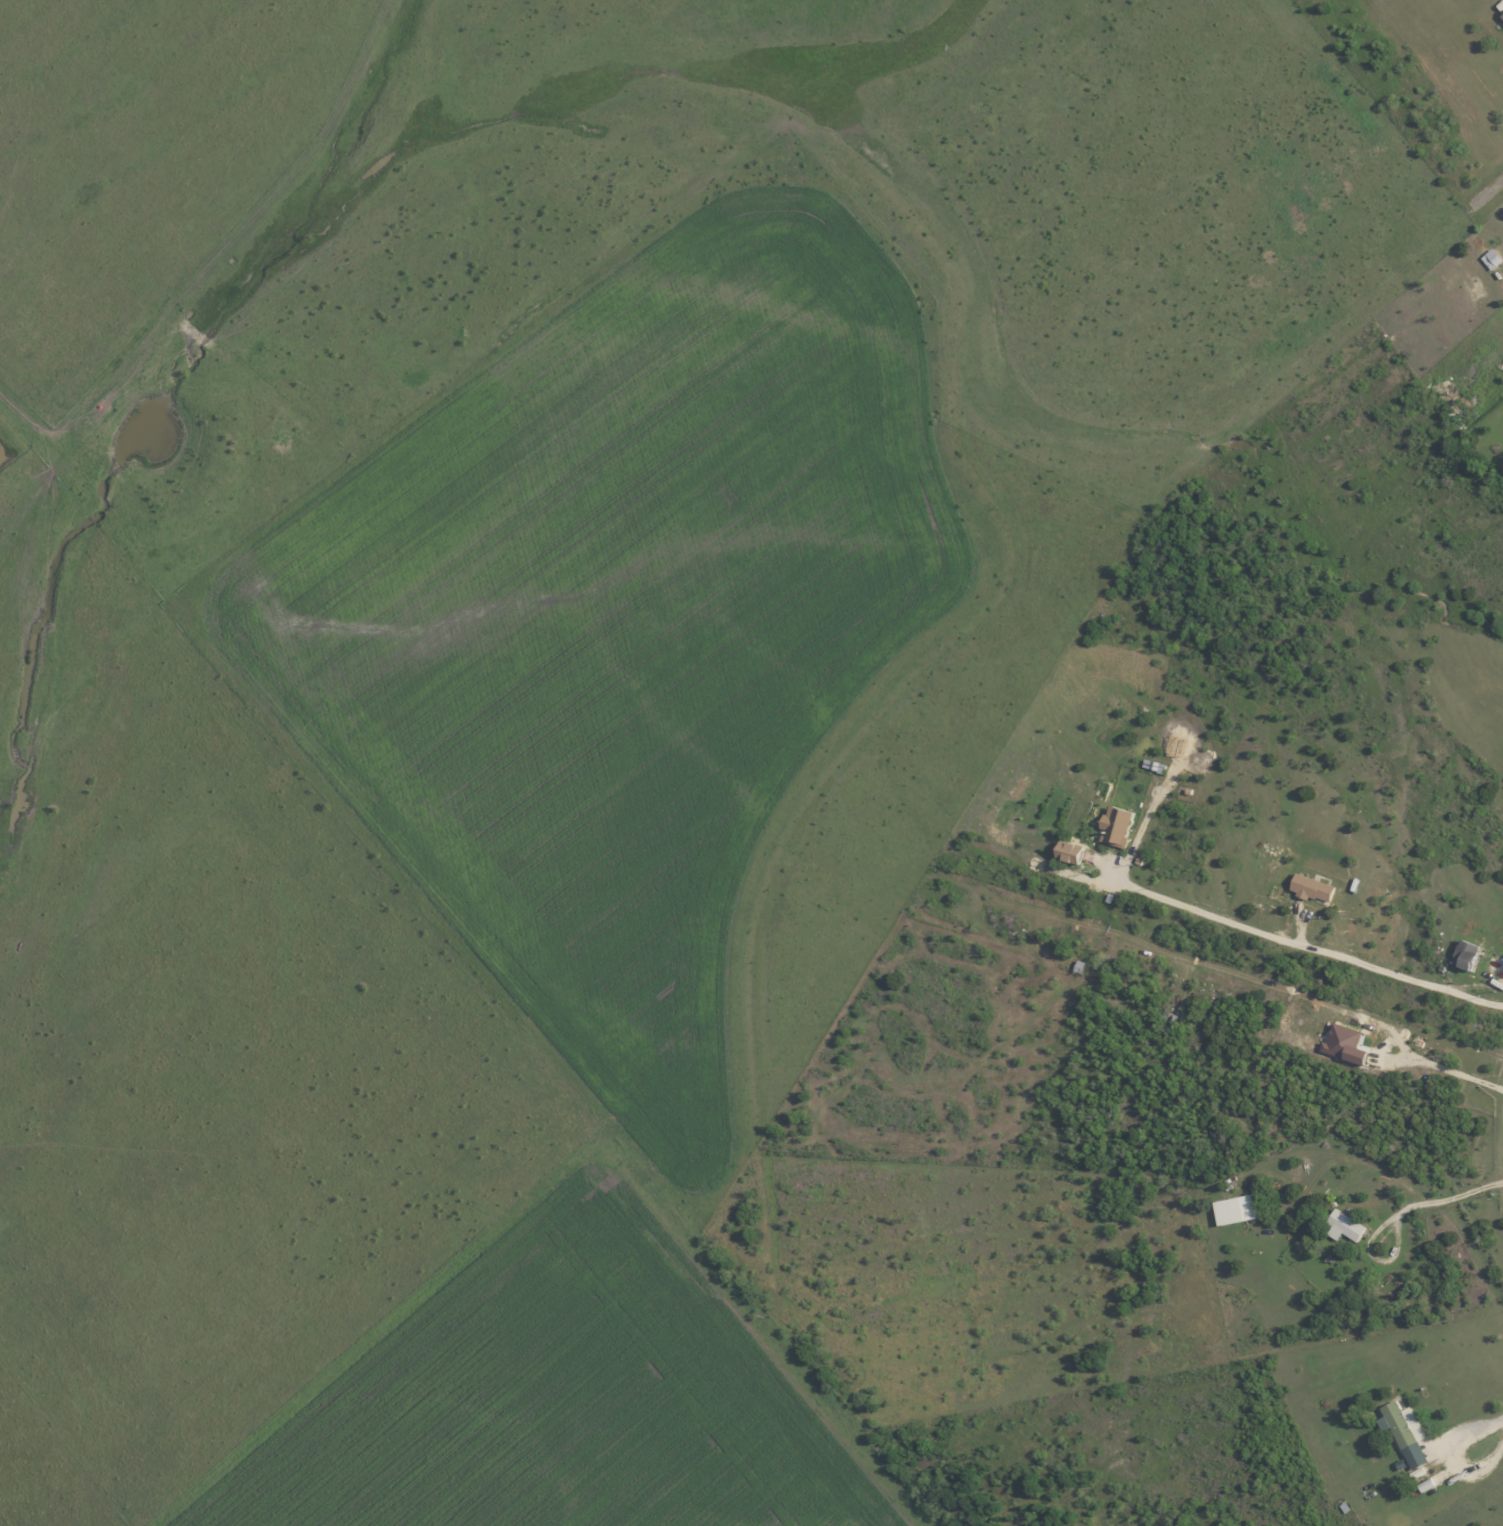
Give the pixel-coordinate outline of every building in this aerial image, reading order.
[(1489,270),(1501,261),(1491,248),(1479,257),(1489,270)] [(1132,810),(1105,804),(1099,828),(1101,829),(1098,841),(1123,847),(1132,810)] [(1077,864),(1082,846),(1057,838),(1052,857),(1077,864)] [(1333,885),(1293,872),(1287,891),(1327,903),(1333,885)] [(1450,964),(1469,969),(1475,943),(1456,939),(1450,964)] [(1330,1020),(1320,1052),(1362,1065),(1367,1049),(1356,1046),(1361,1030),(1330,1020)] [(1211,1199),(1214,1224),(1253,1220),(1251,1195),(1211,1199)] [(1364,1227),(1333,1207),(1324,1222),(1330,1226),(1325,1234),(1335,1241),(1340,1233),(1355,1242),(1364,1227)] [(1424,1438),(1409,1405),(1400,1410),(1395,1399),(1378,1407),(1382,1415),(1375,1419),(1380,1431),(1389,1427),(1409,1470),(1426,1462),(1416,1441),(1424,1438)]
